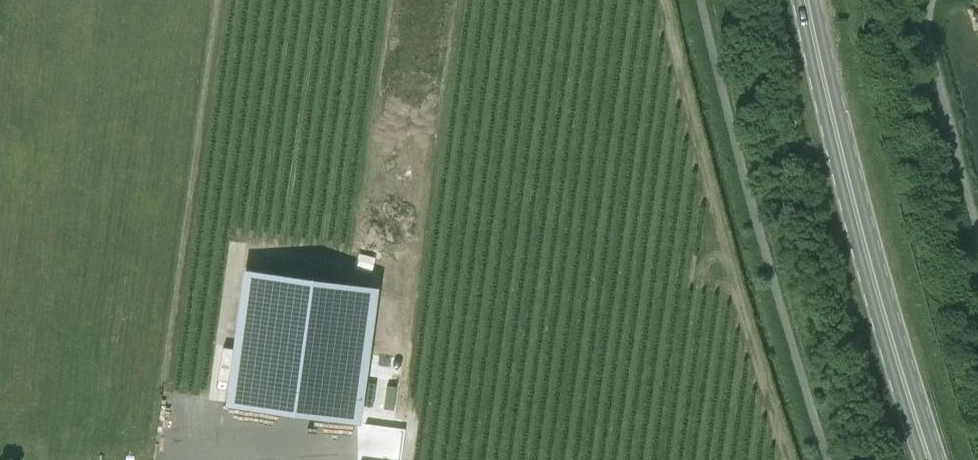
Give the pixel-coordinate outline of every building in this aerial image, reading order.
[(208,459),(217,459),(335,459),(354,330),(227,314),(208,459)]
